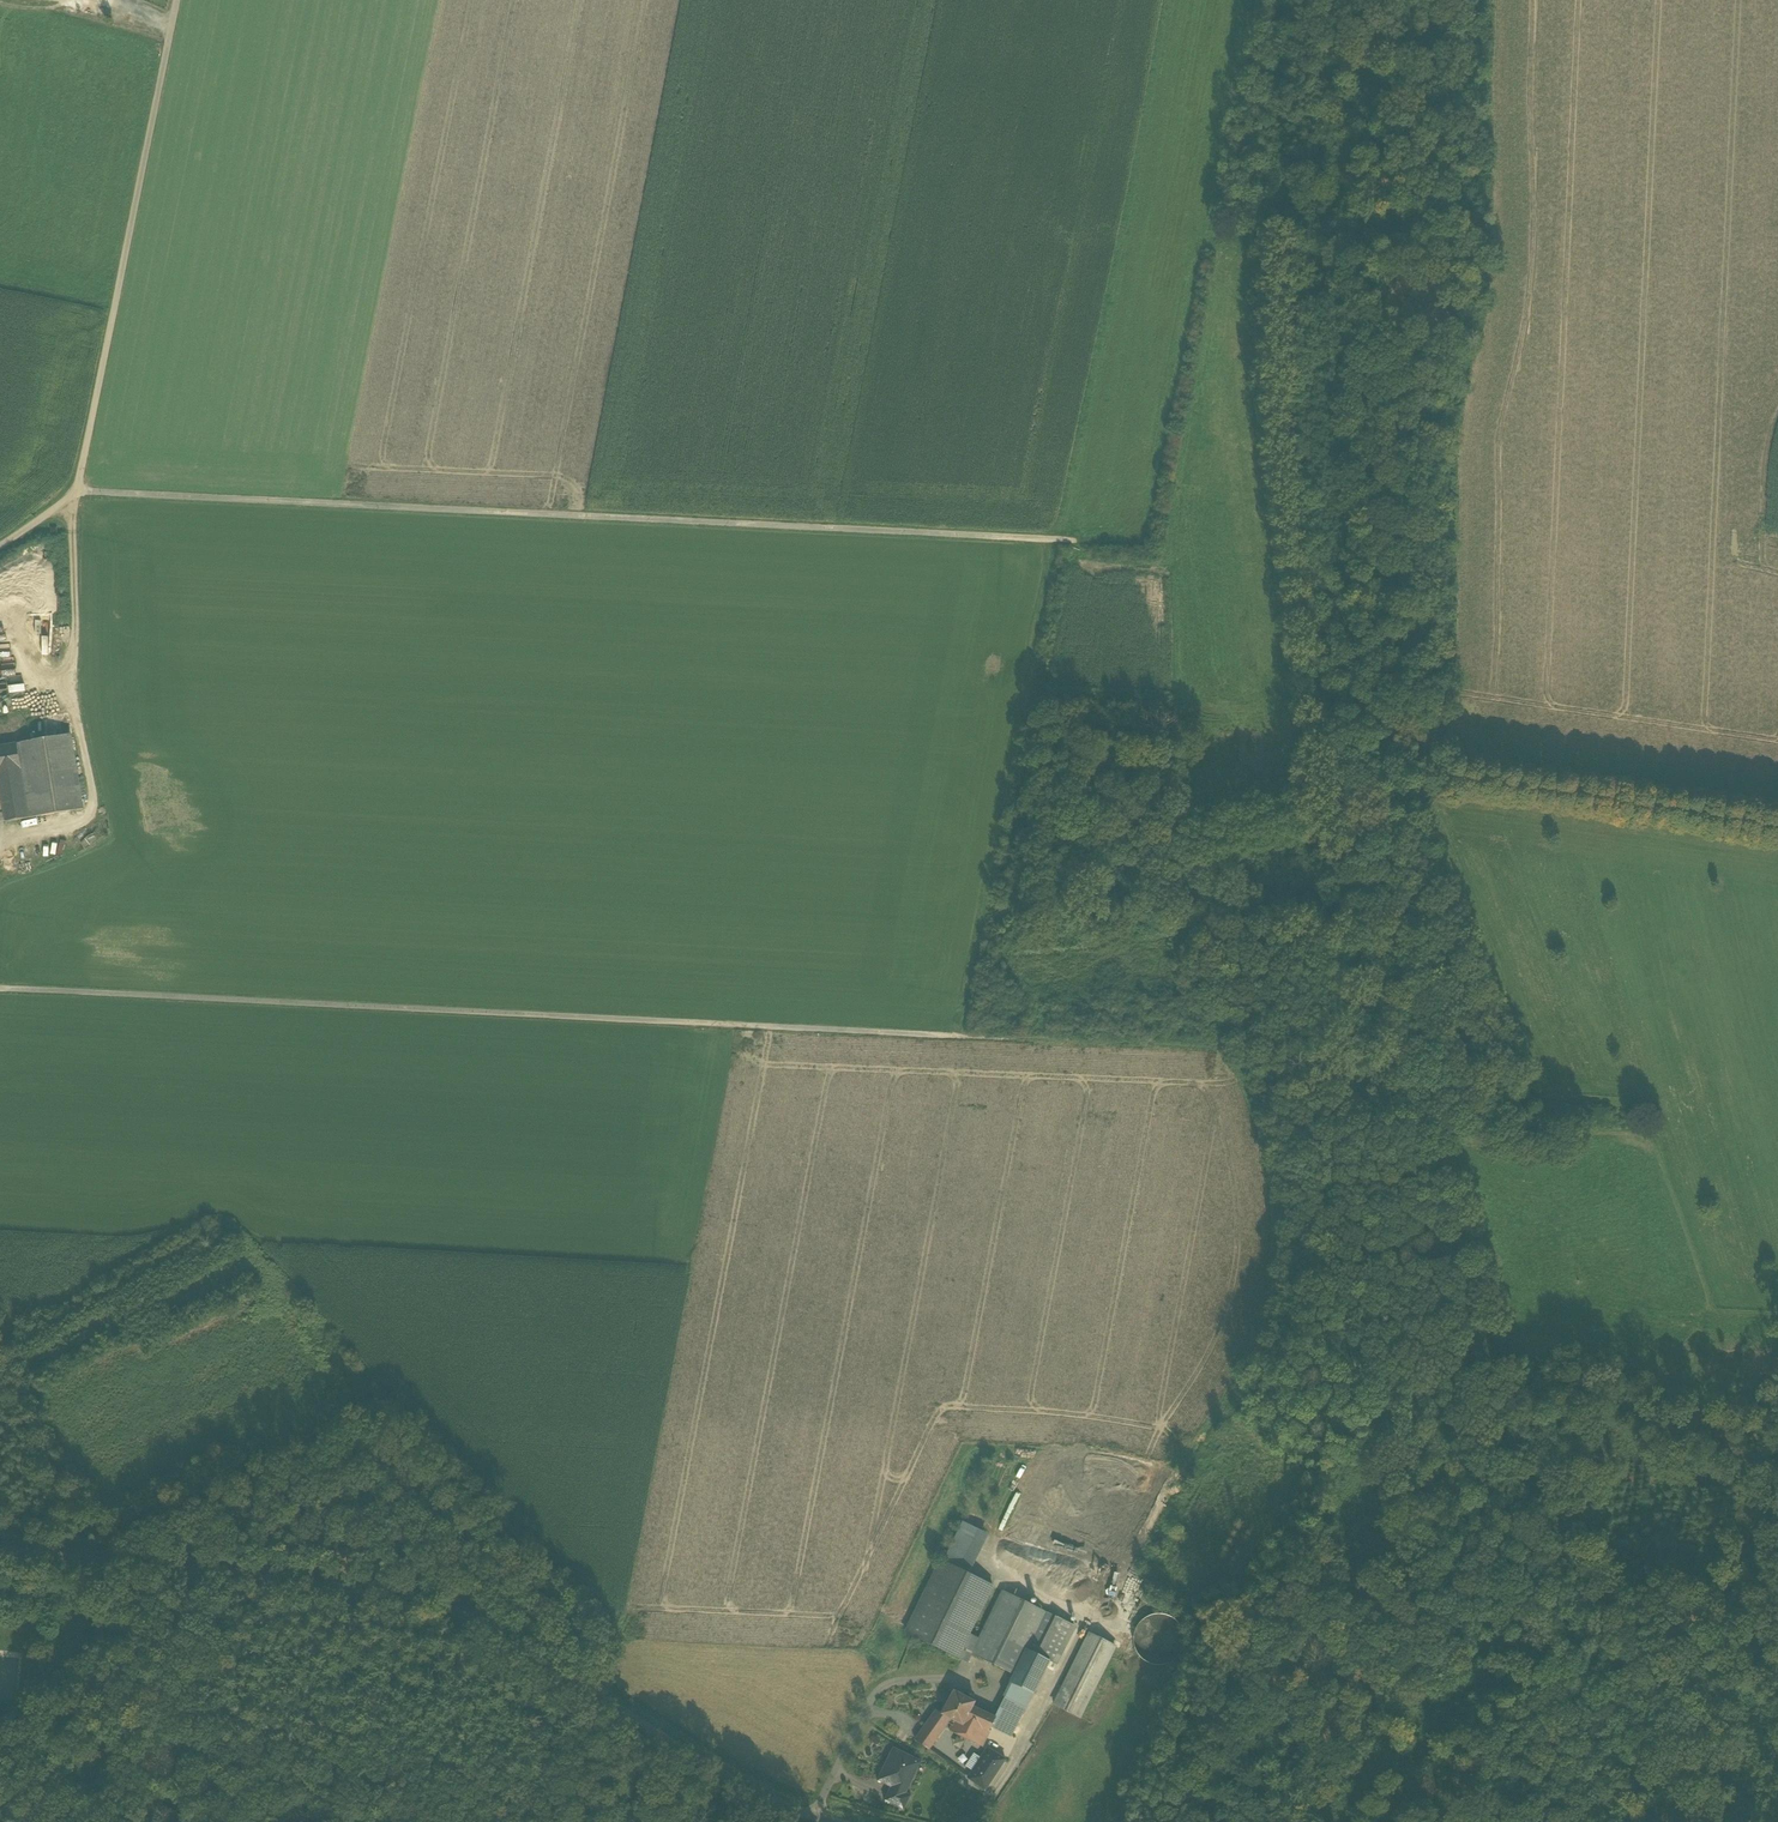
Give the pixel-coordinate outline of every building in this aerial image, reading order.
[(15,674),(15,660),(0,659),(0,673),(15,674)] [(74,732),(16,743),(20,769),(29,818),(87,808),(74,732)] [(20,769),(16,743),(0,746),(0,772),(20,769)] [(20,769),(0,772),(0,791),(6,822),(29,818),(20,769)] [(1087,1517),(1097,1521),(1110,1492),(1101,1487),(1087,1517)] [(963,1522),(943,1562),(969,1574),(988,1534),(963,1522)] [(1050,1548),(1037,1570),(1048,1576),(1059,1557),(1057,1556),(1065,1541),(1062,1539),(1055,1551),(1050,1548)] [(968,1662),(972,1654),(979,1638),(969,1633),(992,1586),(969,1574),(943,1562),(941,1561),(906,1632),(911,1634),(915,1637),(968,1662)] [(972,1654),(1014,1674),(1015,1675),(1027,1650),(1045,1612),(1003,1591),(979,1638),(972,1654)] [(1074,1626),(1045,1612),(1027,1650),(1049,1661),(1055,1664),(1074,1626)] [(1165,1664),(1174,1659),(1180,1652),(1184,1642),(1183,1633),(1179,1624),(1171,1617),(1162,1614),(1152,1615),(1143,1619),(1136,1626),(1133,1636),(1134,1646),(1138,1655),(1146,1661),(1155,1664),(1165,1664)] [(1054,1705),(1079,1717),(1115,1646),(1090,1634),(1054,1705)] [(1014,1674),(1010,1682),(1033,1693),(1049,1661),(1027,1650),(1015,1675),(1014,1674)] [(22,1683),(20,1651),(0,1652),(0,1684),(22,1683)] [(996,1717),(991,1727),(997,1730),(1011,1737),(1025,1708),(1026,1708),(1033,1693),(1010,1682),(1003,1697),(1004,1697),(995,1717),(996,1717)] [(954,1690),(941,1714),(951,1719),(955,1721),(963,1725),(968,1716),(978,1720),(975,1725),(989,1731),(991,1727),(996,1717),(995,1717),(973,1706),(975,1702),(954,1690)] [(945,1728),(951,1719),(941,1714),(936,1711),(931,1718),(945,1728)] [(986,1748),(997,1730),(991,1727),(989,1731),(975,1725),(978,1720),(968,1716),(963,1725),(955,1721),(951,1730),(986,1748)] [(939,1736),(945,1728),(931,1718),(925,1726),(939,1736)] [(915,1739),(929,1749),(939,1736),(925,1726),(915,1739)] [(891,1787),(905,1794),(906,1793),(912,1780),(910,1779),(919,1760),(893,1748),(877,1780),(891,1787)] [(969,1779),(985,1791),(1006,1759),(989,1749),(982,1759),(973,1773),(969,1779)] [(973,1773),(982,1759),(974,1753),(965,1767),(973,1773)] [(910,1779),(912,1780),(921,1762),(919,1760),(910,1779)] [(884,1801),(903,1810),(910,1796),(906,1793),(905,1794),(891,1787),(884,1801)]
